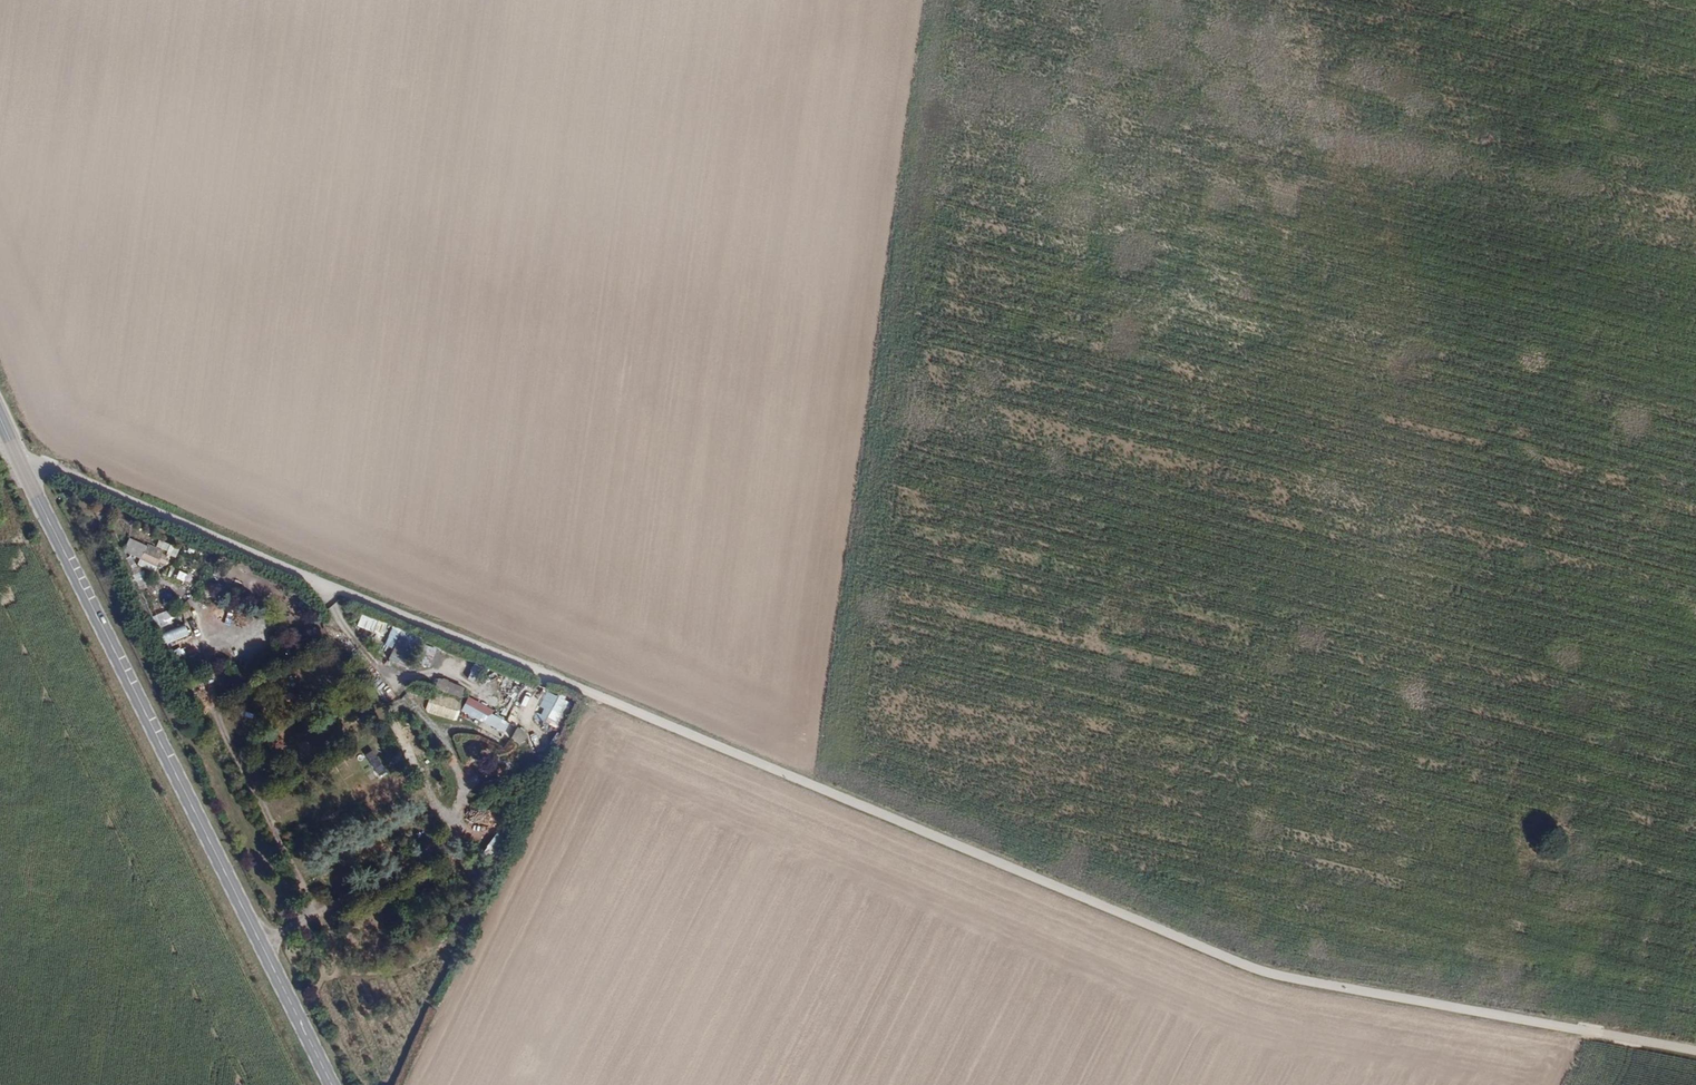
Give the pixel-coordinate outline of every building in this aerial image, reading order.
[(139,559),(145,547),(127,540),(122,552),(139,559)] [(161,552),(145,545),(145,547),(139,559),(155,566),(157,562),(160,553),(161,552)] [(173,558),(176,549),(167,545),(163,554),(173,558)] [(168,556),(160,553),(157,562),(165,564),(168,556)] [(152,617),(157,633),(172,628),(167,612),(152,617)] [(361,616),(356,628),(382,638),(387,626),(361,616)] [(403,667),(413,639),(389,630),(384,644),(390,647),(385,660),(403,667)] [(422,645),(417,663),(429,667),(435,649),(422,645)] [(431,692),(459,702),(464,688),(436,678),(431,692)] [(453,721),(459,702),(431,692),(423,712),(453,721)] [(545,693),(538,720),(558,725),(566,699),(545,693)] [(492,711),(468,697),(460,709),(482,721),(485,716),(490,714),(492,711)] [(485,716),(482,721),(503,733),(508,724),(490,714),(485,716)] [(508,737),(516,746),(525,737),(517,728),(508,737)] [(368,782),(384,774),(373,751),(357,758),(368,782)] [(490,852),(500,839),(493,834),(484,847),(490,852)]
